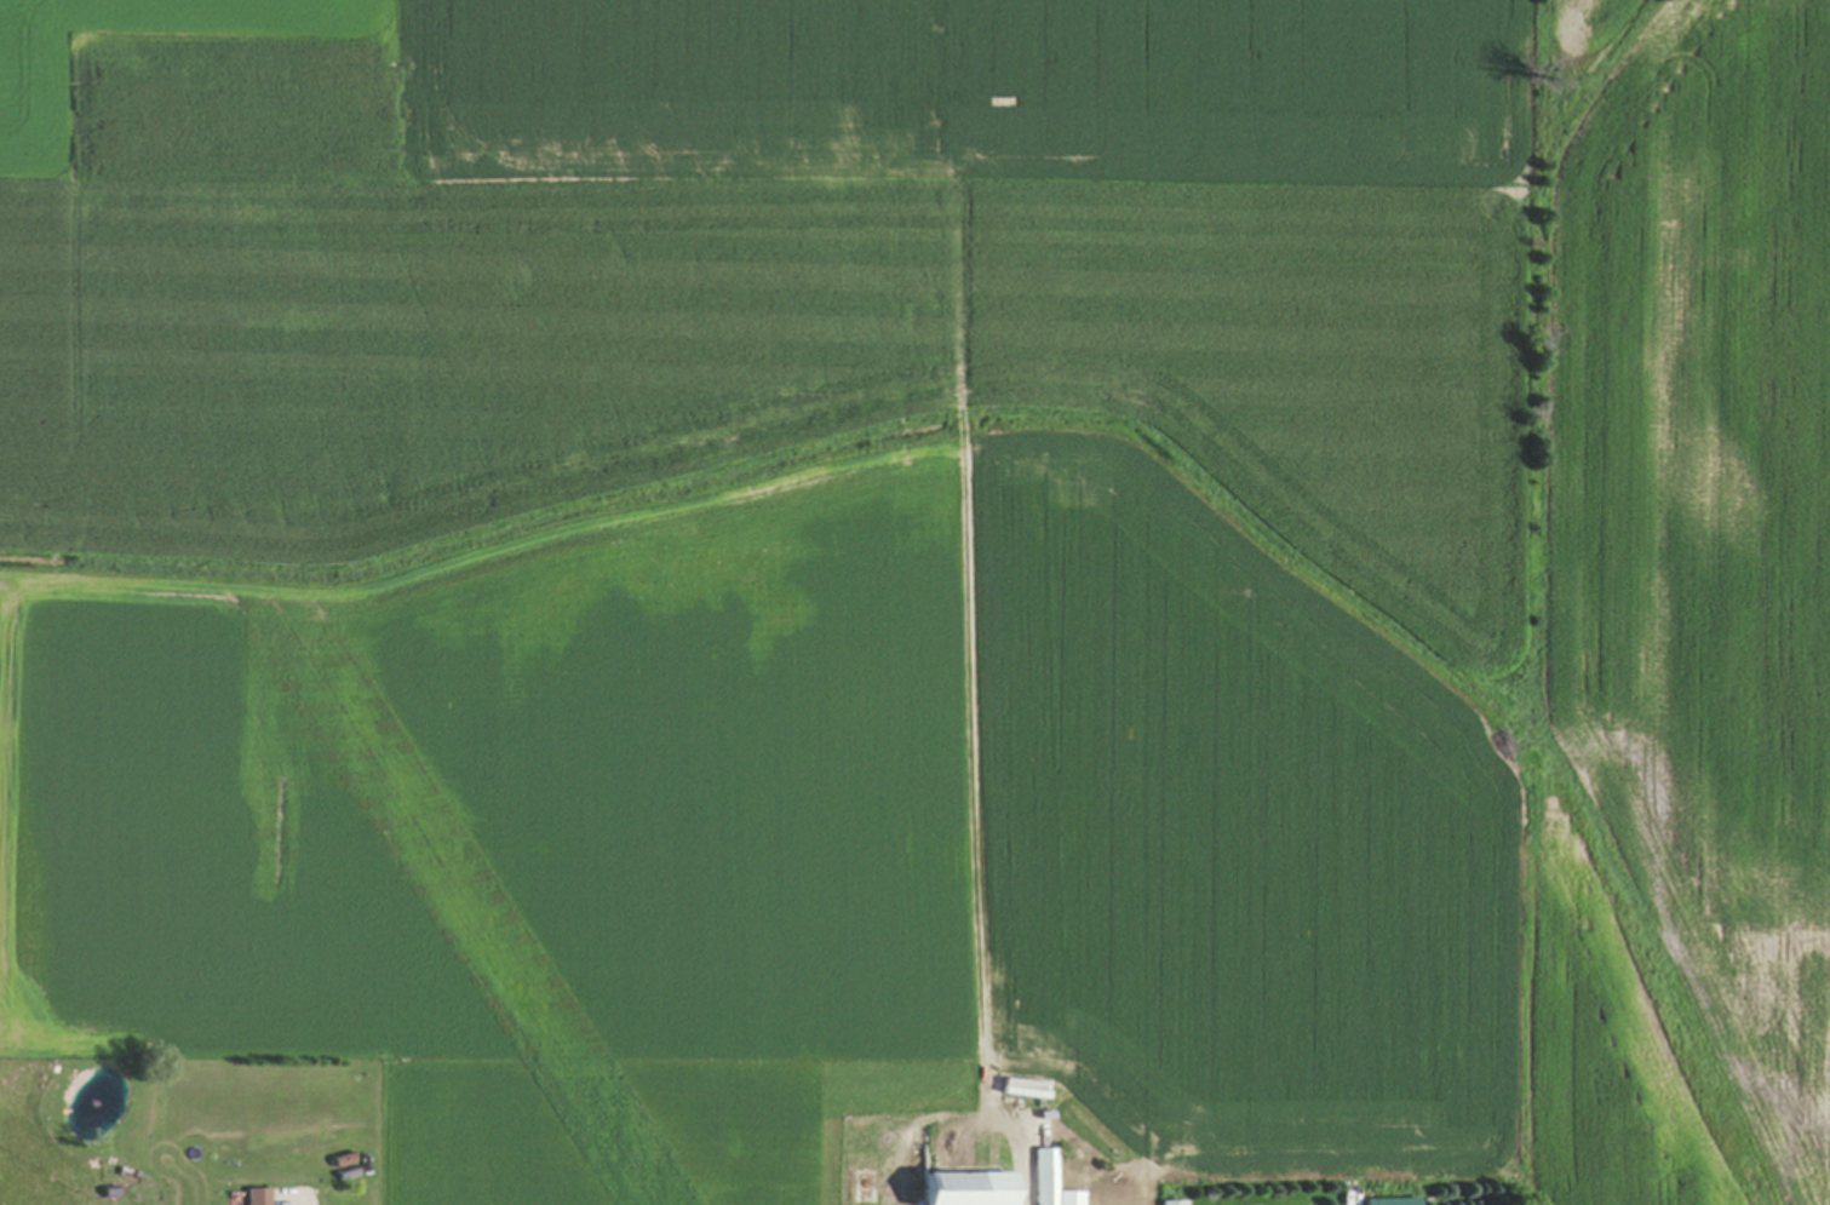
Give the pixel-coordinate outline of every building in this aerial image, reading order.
[(996,1174),(921,1174),(921,1204),(1014,1204),(1014,1146),(996,1146),(996,1174)] [(1037,1150),(1038,1204),(1084,1204),(1084,1194),(1059,1194),(1058,1150),(1037,1150)] [(272,1190),(250,1190),(250,1204),(272,1204),(272,1190)]
